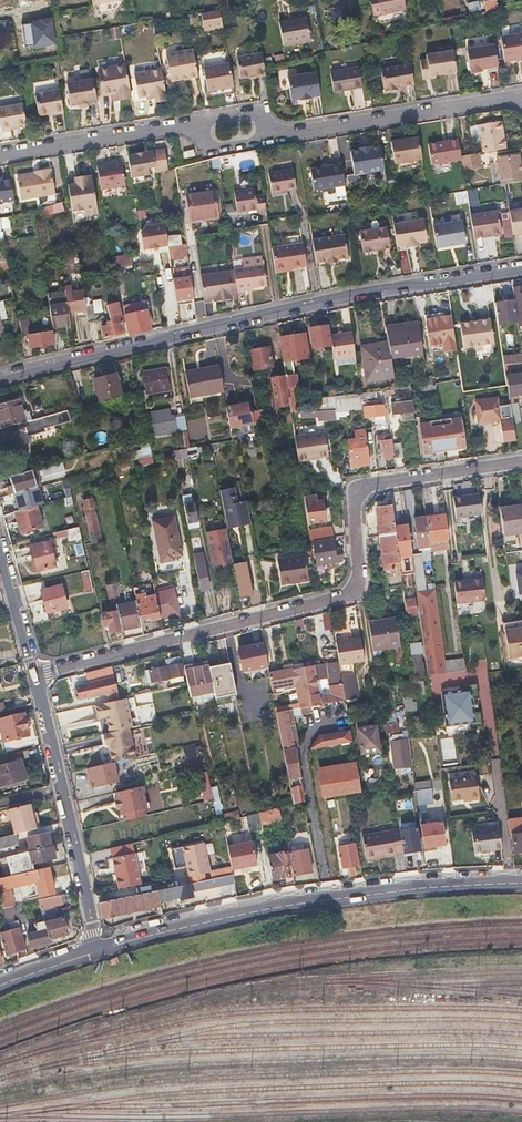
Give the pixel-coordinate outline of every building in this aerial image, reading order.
[(374,15),(407,8),(405,0),(371,0),(374,15)] [(487,0),(488,5),(489,11),(497,9),(495,0),(488,0),(487,0)] [(307,17),(300,18),(304,42),(312,41),(307,17)] [(304,42),(300,18),(281,22),(285,46),(304,42)] [(501,37),(505,62),(521,59),(521,62),(521,34),(501,37)] [(498,67),(495,45),(467,50),(471,74),(482,72),(482,70),(498,67)] [(200,77),(195,50),(168,55),(173,82),(200,77)] [(421,61),(423,75),(430,74),(430,77),(436,76),(457,73),(454,51),(427,55),(428,60),(421,61)] [(263,53),(239,57),(243,79),(257,76),(257,78),(267,76),(265,66),(263,53)] [(231,63),(206,68),(210,91),(226,88),(236,87),(231,63)] [(381,69),(384,89),(385,89),(385,91),(396,90),(396,87),(414,85),(411,64),(381,69)] [(121,96),(133,94),(128,65),(101,70),(106,95),(115,93),(115,94),(120,93),(121,96)] [(359,67),(330,71),(334,92),(362,87),(359,67)] [(164,69),(137,74),(141,97),(150,95),(151,99),(151,104),(169,101),(164,69)] [(317,72),(289,77),(292,100),(301,98),(301,100),(311,98),(311,97),(320,95),(317,72)] [(95,79),(69,83),(73,105),(82,104),(90,103),(99,101),(95,79)] [(237,93),(236,87),(226,88),(227,95),(237,93)] [(62,89),(38,93),(41,114),(57,112),(57,113),(66,112),(62,89)] [(29,124),(25,103),(1,106),(4,130),(13,128),(13,126),(29,124)] [(484,152),(507,148),(503,121),(479,125),(484,152)] [(420,137),(392,141),(396,163),(423,159),(420,137)] [(459,139),(429,144),(433,164),(463,159),(462,155),(459,139)] [(361,149),(352,151),(356,174),(386,169),(382,146),(373,147),(373,146),(361,148),(361,149)] [(167,149),(130,155),(134,176),(171,170),(167,149)] [(196,149),(185,152),(187,158),(197,155),(196,149)] [(482,168),(480,153),(462,155),(463,159),(464,171),(482,168)] [(502,184),(506,184),(521,181),(521,168),(520,154),(498,158),(502,184)] [(124,162),(100,166),(103,189),(128,185),(124,162)] [(324,167),(312,169),(316,189),(346,184),(343,163),(330,166),(324,167)] [(41,172),(37,173),(20,176),(23,198),(57,193),(53,168),(41,170),(41,172)] [(269,172),(273,195),(298,190),(294,168),(269,172)] [(79,183),(69,184),(71,199),(73,213),(85,211),(85,215),(100,212),(94,175),(83,176),(84,182),(79,183)] [(16,199),(13,179),(4,180),(4,177),(0,177),(0,202),(16,199)] [(258,212),(267,211),(265,195),(265,194),(257,195),(256,188),(235,191),(238,211),(258,208),(258,212)] [(188,195),(192,220),(219,216),(215,191),(188,195)] [(510,211),(514,235),(521,234),(521,209),(510,211)] [(498,210),(471,215),(472,219),(475,238),(502,234),(498,210)] [(424,219),(394,224),(398,246),(407,244),(407,246),(419,244),(419,242),(428,241),(424,219)] [(463,220),(434,225),(437,247),(466,242),(463,220)] [(145,249),(152,248),(152,249),(160,248),(160,247),(169,246),(166,224),(148,227),(142,233),(145,249)] [(388,226),(361,231),(364,251),(391,247),(388,226)] [(345,234),(314,239),(318,262),(329,260),(330,262),(339,261),(338,259),(349,257),(345,234)] [(19,244),(18,237),(6,239),(7,246),(19,244)] [(188,257),(188,250),(187,243),(169,246),(171,260),(188,257)] [(273,249),(276,271),(295,268),(309,265),(305,243),(273,249)] [(2,261),(9,259),(8,251),(0,253),(0,261),(2,261)] [(6,284),(13,283),(9,259),(2,261),(6,284)] [(235,271),(238,294),(245,293),(245,288),(268,285),(265,264),(235,268),(235,271)] [(228,272),(232,300),(238,299),(238,294),(235,271),(228,272)] [(200,276),(204,300),(215,298),(216,302),(232,300),(228,272),(200,276)] [(55,276),(46,277),(48,291),(57,289),(55,276)] [(187,279),(187,277),(187,276),(182,277),(183,279),(174,281),(177,300),(193,297),(191,278),(187,279)] [(145,294),(154,292),(150,277),(142,279),(145,294)] [(79,319),(88,318),(88,314),(87,308),(86,305),(84,290),(73,292),(71,280),(65,281),(67,293),(68,293),(71,311),(78,310),(79,319)] [(56,297),(56,300),(57,304),(50,305),(54,328),(72,326),(68,302),(62,303),(61,296),(56,297)] [(518,320),(516,310),(515,300),(494,303),(497,324),(518,320)] [(152,330),(149,316),(146,302),(125,307),(131,335),(152,330)] [(88,318),(89,321),(96,320),(94,304),(86,305),(87,308),(88,314),(88,318)] [(110,322),(107,323),(108,326),(101,328),(103,339),(124,334),(120,314),(122,313),(120,304),(107,306),(110,322)] [(490,319),(460,324),(464,348),(494,344),(490,319)] [(388,342),(390,358),(415,354),(423,353),(419,322),(385,327),(388,342)] [(329,325),(320,326),(311,328),(314,348),(332,345),(331,335),(329,325)] [(25,349),(47,345),(54,344),(53,332),(23,336),(25,349)] [(332,345),(334,359),(356,356),(353,332),(331,335),(332,345)] [(298,374),(297,374),(296,374),(295,361),(310,358),(307,335),(284,339),(287,362),(284,362),(291,411),(291,412),(298,412),(295,386),(299,386),(298,374)] [(393,377),(390,358),(388,342),(375,345),(362,347),(367,381),(393,377)] [(273,366),(272,359),(270,349),(270,346),(250,350),(254,370),(273,366)] [(521,354),(511,355),(502,357),(504,365),(521,362),(521,356),(521,354)] [(356,356),(334,359),(336,367),(357,364),(356,356)] [(219,366),(202,369),(184,373),(189,399),(201,396),(224,393),(219,366)] [(171,393),(170,385),(168,377),(165,378),(164,372),(142,376),(146,398),(171,393)] [(505,377),(508,397),(521,395),(521,374),(505,377)] [(275,405),(282,404),(288,403),(284,376),(271,378),(275,405)] [(123,398),(120,388),(117,377),(95,382),(100,404),(123,398)] [(376,400),(386,399),(386,397),(385,391),(375,393),(376,400)] [(349,406),(362,404),(361,394),(340,396),(335,397),(337,407),(349,406)] [(397,398),(397,399),(397,400),(395,400),(397,415),(403,414),(404,420),(415,419),(412,397),(410,397),(410,396),(397,398)] [(320,406),(336,405),(335,397),(330,398),(318,399),(320,406)] [(1,428),(23,423),(24,422),(19,400),(0,405),(0,424),(1,428)] [(496,400),(486,401),(476,403),(479,424),(499,421),(496,400)] [(366,406),(366,405),(364,405),(366,420),(388,417),(387,404),(366,406)] [(230,428),(241,426),(253,424),(250,405),(227,409),(230,428)] [(512,422),(516,422),(519,421),(517,405),(510,406),(512,422)] [(23,423),(1,428),(4,439),(11,438),(13,447),(29,443),(27,438),(46,433),(45,429),(72,423),(69,411),(54,415),(46,417),(24,422),(23,423)] [(153,436),(178,432),(188,430),(185,411),(150,417),(153,436)] [(462,420),(461,420),(460,420),(460,415),(441,417),(441,422),(445,451),(466,448),(462,420)] [(382,423),(385,442),(392,441),(389,422),(382,423)] [(425,453),(445,451),(441,422),(422,425),(425,453)] [(271,426),(274,443),(282,441),(279,424),(271,426)] [(351,429),(352,433),(353,437),(349,438),(352,467),(369,465),(365,427),(351,429)] [(310,457),(317,456),(317,459),(329,457),(326,433),(295,437),(299,462),(310,460),(310,457)] [(181,437),(184,451),(188,450),(192,450),(189,436),(181,437)] [(145,454),(146,460),(153,458),(149,440),(142,442),(145,454)] [(385,460),(394,459),(393,448),(392,441),(385,442),(382,442),(385,460)] [(393,448),(394,459),(401,458),(400,447),(393,448)] [(175,454),(176,461),(190,458),(188,450),(184,451),(175,454)] [(134,456),(136,463),(146,460),(145,454),(134,456)] [(64,468),(62,462),(42,467),(44,473),(64,468)] [(7,485),(8,489),(9,493),(37,487),(34,473),(37,472),(36,469),(9,476),(12,484),(7,485)] [(89,479),(88,474),(76,477),(77,483),(82,482),(82,480),(89,479)] [(251,521),(248,503),(239,504),(238,505),(235,499),(238,497),(237,490),(223,492),(229,525),(231,525),(234,528),(240,523),(251,521)] [(82,493),(83,500),(92,498),(90,491),(82,493)] [(483,513),(480,493),(453,497),(456,517),(483,513)] [(325,515),(324,508),(322,498),(316,500),(315,495),(304,497),(308,523),(326,520),(325,515)] [(101,542),(96,520),(92,498),(83,500),(92,544),(101,542)] [(183,499),(188,525),(197,524),(194,506),(190,507),(188,498),(183,499)] [(42,525),(40,515),(37,506),(16,512),(21,530),(42,525)] [(520,540),(521,539),(521,506),(501,508),(506,541),(520,540)] [(380,534),(395,532),(394,528),(392,507),(377,509),(380,534)] [(427,520),(429,541),(449,539),(446,517),(427,520)] [(185,558),(181,539),(178,520),(155,525),(162,565),(177,563),(176,560),(185,558)] [(430,549),(429,541),(427,520),(415,521),(419,550),(430,549)] [(252,525),(251,521),(240,523),(234,528),(231,525),(229,525),(230,529),(234,529),(236,531),(241,528),(252,525)] [(57,531),(58,535),(59,539),(68,537),(69,541),(82,538),(79,526),(57,531)] [(394,528),(395,532),(398,560),(400,579),(411,578),(410,567),(408,559),(412,558),(408,526),(394,528)] [(309,531),(310,541),(333,537),(331,527),(309,531)] [(395,532),(380,534),(382,548),(387,588),(401,586),(400,579),(398,560),(395,532)] [(314,543),(317,564),(327,562),(328,567),(335,566),(334,561),(342,560),(341,549),(336,550),(334,540),(314,543)] [(56,565),(54,553),(52,541),(30,545),(35,569),(56,565)] [(234,564),(230,543),(210,547),(214,567),(234,564)] [(292,582),(292,581),(292,580),(298,579),(298,581),(310,579),(306,556),(278,560),(282,584),(292,582)] [(201,592),(206,591),(210,590),(205,563),(196,565),(201,592)] [(235,566),(236,575),(239,588),(241,599),(253,597),(249,573),(247,564),(235,566)] [(88,592),(94,591),(89,570),(83,571),(88,592)] [(116,579),(111,580),(113,588),(117,610),(121,609),(116,579)] [(483,579),(454,582),(457,604),(485,601),(483,579)] [(45,611),(55,608),(66,606),(61,584),(39,589),(45,611)] [(107,589),(113,616),(118,615),(117,610),(113,588),(107,589)] [(435,590),(417,592),(427,672),(445,669),(444,660),(435,590)] [(137,595),(139,605),(142,618),(150,617),(150,620),(161,618),(157,596),(146,598),(145,594),(137,595)] [(407,617),(411,616),(416,615),(414,601),(405,602),(407,617)] [(117,610),(118,615),(121,630),(143,626),(142,618),(139,605),(121,609),(117,610)] [(331,612),(327,613),(322,614),(325,631),(334,629),(331,612)] [(121,630),(118,615),(113,616),(103,618),(105,629),(108,629),(109,632),(121,630)] [(373,652),(387,650),(401,648),(397,621),(369,625),(373,652)] [(506,623),(510,657),(520,656),(521,660),(521,621),(506,623)] [(361,640),(336,643),(339,663),(340,666),(341,674),(345,701),(345,702),(355,700),(350,665),(363,662),(361,640)] [(246,656),(243,656),(241,657),(243,663),(247,663),(249,671),(267,667),(262,644),(244,648),(246,656)] [(445,669),(446,673),(465,670),(464,658),(444,660),(445,669)] [(202,697),(213,695),(208,668),(207,663),(184,668),(190,696),(201,693),(202,697)] [(208,668),(213,695),(214,700),(235,696),(229,663),(208,668)] [(330,665),(318,667),(317,663),(311,664),(312,668),(304,670),(310,699),(311,708),(321,706),(345,701),(341,674),(340,666),(331,667),(330,665)] [(414,701),(412,702),(410,702),(409,695),(423,693),(420,669),(423,669),(422,663),(412,664),(414,682),(400,684),(404,711),(408,710),(415,709),(414,701)] [(181,676),(180,671),(179,665),(149,671),(152,682),(181,676)] [(310,699),(304,670),(294,671),(293,666),(283,668),(284,672),(268,675),(272,697),(283,694),(282,692),(287,691),(287,687),(295,685),(298,701),(310,699)] [(115,678),(77,686),(79,698),(109,692),(111,701),(119,699),(115,678)] [(442,693),(447,727),(471,723),(471,728),(484,726),(482,712),(475,713),(475,709),(474,703),(473,699),(480,698),(478,684),(465,686),(466,690),(442,693)] [(126,699),(95,705),(98,718),(106,717),(109,732),(128,728),(132,727),(126,699)] [(311,708),(310,699),(298,701),(300,710),(311,708)] [(3,743),(29,736),(23,712),(0,718),(0,729),(3,743)] [(292,799),(293,802),(293,805),(304,803),(294,752),(286,713),(276,715),(292,799)] [(398,732),(397,728),(396,723),(386,725),(387,734),(398,732)] [(375,726),(366,727),(366,731),(357,732),(360,755),(379,752),(375,726)] [(134,757),(128,728),(109,732),(102,734),(105,744),(108,744),(110,743),(111,749),(109,752),(111,762),(113,762),(134,757)] [(402,735),(397,736),(392,737),(390,742),(394,768),(411,766),(408,739),(403,740),(402,735)] [(329,756),(331,772),(356,768),(353,752),(329,756)] [(6,763),(0,764),(0,787),(26,780),(20,759),(6,763)] [(111,762),(86,767),(88,774),(91,773),(92,778),(94,787),(117,782),(113,762),(111,762)] [(325,795),(359,790),(356,768),(331,772),(321,774),(325,795)] [(468,800),(474,799),(479,799),(476,775),(449,778),(452,799),(461,797),(467,796),(468,800)] [(141,786),(114,792),(116,799),(113,799),(115,806),(118,806),(119,812),(121,812),(123,818),(146,813),(145,808),(146,808),(141,786)] [(275,803),(258,807),(259,813),(280,808),(293,805),(293,802),(292,799),(275,803)] [(16,833),(27,830),(39,827),(36,818),(33,819),(31,813),(28,804),(4,810),(10,834),(16,833)] [(268,820),(281,817),(280,808),(259,813),(261,821),(268,820)] [(239,818),(237,811),(216,815),(217,823),(232,820),(239,818)] [(249,821),(248,816),(239,818),(232,820),(233,825),(249,821)] [(521,855),(521,819),(508,820),(510,835),(512,835),(515,856),(521,855)] [(440,824),(430,825),(421,826),(424,847),(442,845),(440,824)] [(416,827),(408,828),(400,829),(404,852),(419,850),(416,827)] [(469,831),(472,853),(500,850),(497,828),(469,831)] [(394,853),(403,851),(399,830),(361,837),(365,859),(394,854),(394,853)] [(32,851),(51,846),(48,832),(29,837),(32,851)] [(16,833),(10,834),(0,837),(0,840),(2,848),(19,844),(16,833)] [(203,842),(181,847),(188,876),(210,871),(203,842)] [(231,867),(231,870),(240,869),(250,867),(256,865),(252,842),(227,847),(231,867)] [(359,866),(357,854),(356,843),(339,846),(343,868),(349,867),(351,879),(356,878),(354,866),(359,866)] [(54,857),(51,846),(32,851),(31,851),(33,863),(36,862),(44,860),(54,857)] [(294,877),(303,875),(312,872),(307,850),(289,854),(294,877)] [(133,853),(111,858),(118,889),(140,884),(133,853)] [(273,881),(282,879),(290,877),(285,854),(269,858),(273,881)] [(8,869),(9,876),(37,870),(36,862),(33,863),(27,864),(19,866),(8,869)] [(210,871),(211,879),(232,874),(231,870),(231,867),(210,871)] [(2,908),(3,908),(13,906),(11,897),(10,888),(23,885),(26,899),(43,895),(37,870),(9,876),(0,878),(0,895),(2,908)] [(180,901),(185,899),(191,898),(190,892),(234,883),(232,874),(211,879),(157,890),(159,902),(179,898),(180,901)] [(159,902),(157,890),(149,892),(98,903),(101,917),(155,906),(158,916),(162,915),(159,902)] [(38,900),(39,904),(40,908),(61,902),(59,895),(38,900)] [(4,916),(15,913),(14,912),(13,906),(3,908),(4,916)] [(44,923),(45,927),(48,936),(66,931),(62,918),(44,923)] [(11,926),(9,927),(7,928),(8,932),(0,934),(6,955),(26,949),(17,920),(10,922),(11,926)] [(48,936),(45,927),(26,933),(29,944),(49,938),(48,936)]
